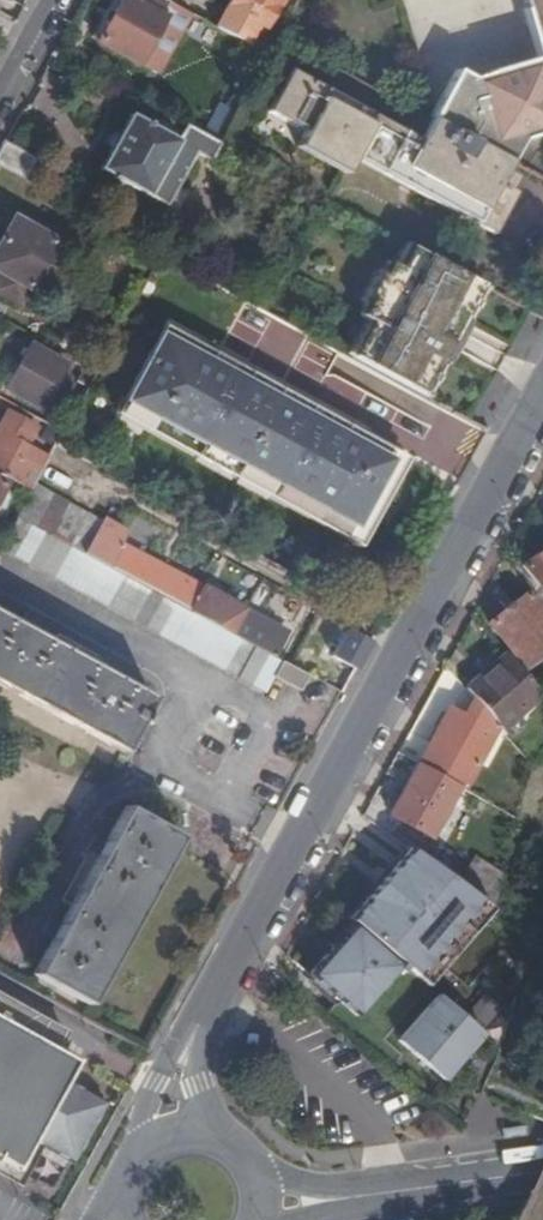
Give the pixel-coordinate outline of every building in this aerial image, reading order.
[(168,0),(123,0),(100,41),(160,73),(193,14),(185,10),(178,6),(169,1),(168,0)] [(284,0),(233,0),(218,27),(251,45),(262,24),(269,27),(284,0)] [(533,8),(537,23),(542,21),(542,0),(530,0),(533,8)] [(537,23),(533,8),(529,10),(542,57),(500,70),(501,75),(515,70),(522,92),(513,95),(516,104),(542,96),(542,21),(537,23)] [(361,160),(383,119),(294,70),(271,111),(300,127),(303,120),(311,126),(308,131),(299,146),(349,174),(357,159),(361,160)] [(434,118),(504,156),(515,136),(524,141),(542,135),(542,96),(516,104),(513,95),(522,92),(515,70),(501,75),(482,80),(480,81),(479,76),(471,75),(460,73),(437,114),(434,118)] [(132,115),(103,169),(167,205),(196,152),(212,160),(222,143),(187,124),(179,141),(132,115)] [(504,156),(434,118),(433,118),(422,140),(420,142),(437,151),(428,167),(474,193),(461,217),(493,235),(517,194),(501,185),(514,162),(504,156)] [(383,119),(361,160),(461,217),(474,193),(428,167),(437,151),(420,142),(422,140),(383,119)] [(300,127),(308,131),(311,126),(303,120),(300,127)] [(514,162),(524,141),(515,136),(504,156),(514,162)] [(7,142),(0,154),(0,165),(27,179),(38,159),(7,142)] [(31,288),(56,241),(16,219),(0,247),(0,271),(6,274),(0,287),(0,292),(22,304),(31,288)] [(385,376),(423,396),(483,286),(434,259),(409,245),(398,266),(388,261),(358,315),(371,322),(351,357),(385,376)] [(153,284),(146,280),(140,293),(146,296),(153,284)] [(159,332),(162,334),(164,330),(223,362),(248,376),(245,384),(262,393),(256,404),(243,427),(252,433),(267,441),(285,410),(286,406),(304,415),(307,409),(363,438),(366,430),(165,322),(159,332)] [(394,454),(390,452),(363,438),(307,409),(304,415),(286,406),(285,410),(267,441),(252,433),(243,427),(256,404),(262,393),(245,384),(248,376),(223,362),(164,330),(162,334),(144,366),(126,399),(125,401),(124,402),(153,418),(152,419),(150,425),(152,426),(198,451),(202,445),(275,484),(271,491),(320,517),(323,511),(354,527),(394,454)] [(33,345),(9,389),(43,408),(67,363),(33,345)] [(392,450),(390,452),(394,454),(354,527),(323,511),(320,517),(271,491),(275,484),(202,445),(198,451),(152,426),(150,425),(152,419),(153,418),(124,402),(125,401),(126,399),(123,397),(114,416),(360,550),(409,459),(392,450)] [(0,431),(0,472),(10,477),(12,473),(31,483),(37,471),(18,461),(37,427),(11,411),(0,431)] [(101,523),(35,486),(33,490),(32,492),(28,498),(20,513),(17,519),(275,658),(288,634),(121,545),(128,533),(103,519),(101,523)] [(20,493),(28,498),(32,492),(24,487),(20,493)] [(3,544),(1,549),(266,693),(274,678),(282,662),(275,658),(17,519),(3,544)] [(524,565),(542,590),(542,551),(524,565)] [(530,592),(489,622),(525,668),(542,655),(542,609),(530,592)] [(21,626),(0,615),(0,685),(55,716),(79,728),(123,753),(139,724),(143,726),(147,719),(143,717),(153,698),(118,679),(104,671),(35,634),(21,626)] [(21,626),(35,634),(41,624),(27,616),(21,626)] [(357,670),(371,644),(347,631),(332,658),(357,670)] [(542,695),(508,654),(468,690),(477,702),(484,710),(499,727),(502,730),(542,695)] [(104,671),(118,679),(124,668),(109,660),(104,671)] [(282,662),(274,678),(300,692),(309,677),(282,662)] [(476,724),(484,710),(477,702),(466,719),(476,724)] [(476,724),(466,719),(451,710),(420,766),(460,788),(465,790),(499,727),(484,710),(476,724)] [(460,788),(420,766),(392,816),(432,837),(460,788)] [(127,808),(108,843),(100,857),(62,925),(54,939),(35,974),(90,1005),(182,838),(127,808)] [(521,821),(503,811),(498,820),(518,831),(521,821)] [(89,851),(100,857),(108,843),(96,837),(89,851)] [(421,877),(384,856),(355,908),(393,929),(421,877)] [(497,909),(506,875),(478,858),(461,885),(497,909)] [(43,934),(54,939),(62,925),(51,919),(43,934)] [(405,967),(355,924),(310,975),(358,1016),(397,970),(400,973),(405,967)] [(458,933),(419,977),(452,1006),(490,961),(458,933)] [(74,1087),(70,1094),(62,1089),(66,1083),(77,1062),(57,1051),(67,1034),(0,996),(0,1161),(18,1171),(35,1140),(75,1161),(106,1103),(74,1087)] [(438,996),(399,1041),(445,1080),(483,1035),(438,996)] [(464,1018),(483,1035),(498,1018),(479,1001),(464,1018)] [(74,1087),(66,1083),(62,1089),(70,1094),(74,1087)]
